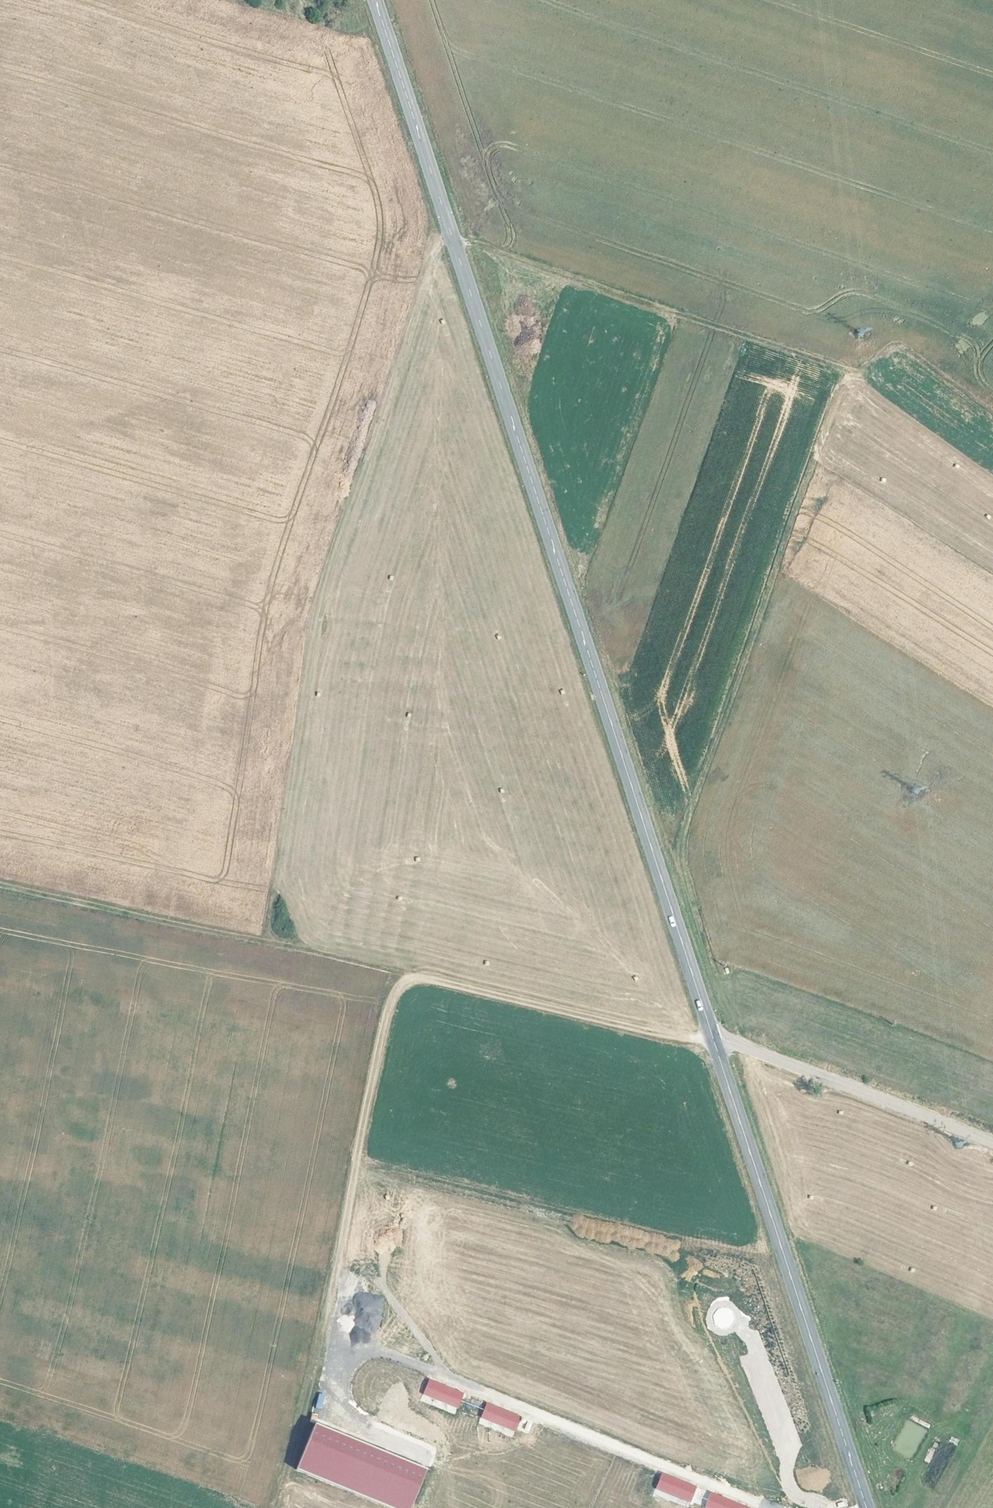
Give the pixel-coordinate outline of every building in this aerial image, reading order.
[(725,1330),(735,1315),(721,1306),(711,1321),(725,1330)] [(429,1378),(423,1394),(458,1409),(464,1392),(429,1378)] [(323,1408),(324,1394),(318,1393),(316,1408),(323,1408)] [(480,1420),(516,1432),(521,1414),(486,1403),(480,1420)] [(482,1418),(480,1423),(512,1437),(514,1432),(482,1418)] [(428,1462),(312,1426),(297,1473),(408,1507),(413,1507),(428,1462)] [(662,1472),(655,1489),(691,1502),(697,1485),(662,1472)] [(710,1492),(704,1507),(756,1507),(710,1492)]
